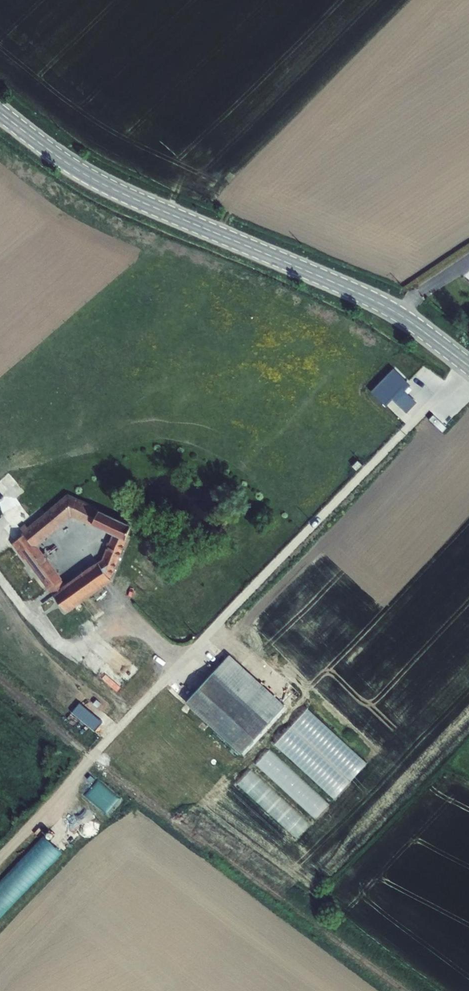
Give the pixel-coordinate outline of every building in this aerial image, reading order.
[(0,470),(0,498),(17,482),(3,467),(0,470)] [(66,612),(112,580),(112,575),(132,529),(67,498),(13,543),(66,612)] [(228,657),(212,674),(267,726),(283,709),(228,657)] [(267,726),(212,674),(184,704),(240,755),(267,726)] [(95,730),(103,721),(80,702),(72,712),(95,730)] [(0,881),(0,916),(59,853),(41,837),(0,881)]
